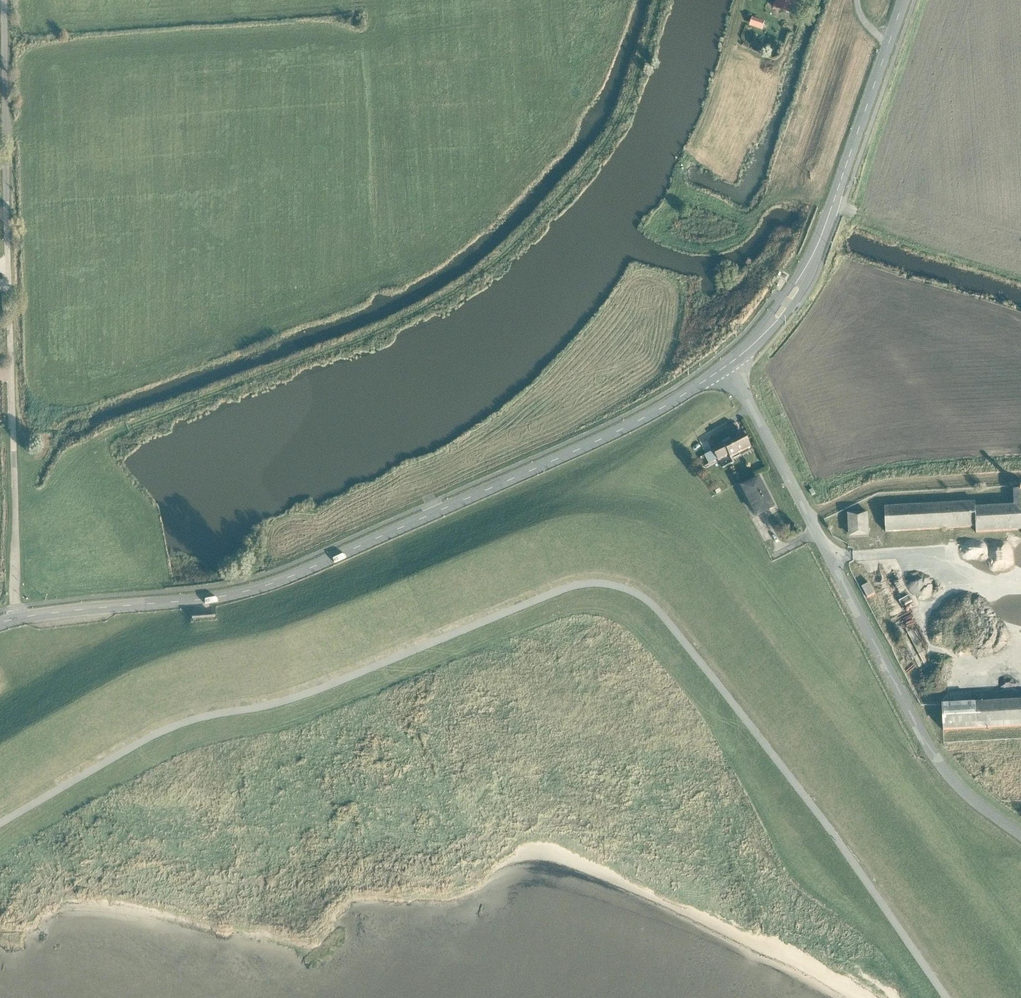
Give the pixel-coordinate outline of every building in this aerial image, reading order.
[(797,0),(773,0),(770,9),(791,16),(797,0)] [(755,16),(752,26),(764,30),(768,21),(755,16)] [(742,433),(711,448),(720,465),(750,450),(742,433)] [(775,510),(758,477),(741,486),(757,519),(775,510)] [(884,505),(884,532),(975,530),(975,534),(1020,533),(1020,491),(1012,491),(1012,507),(974,508),(974,503),(884,505)] [(868,538),(868,512),(847,512),(847,538),(868,538)] [(864,586),(869,598),(877,594),(872,583),(864,586)] [(905,608),(916,604),(912,596),(902,600),(905,608)] [(941,707),(942,731),(1020,728),(1020,704),(941,707)]
